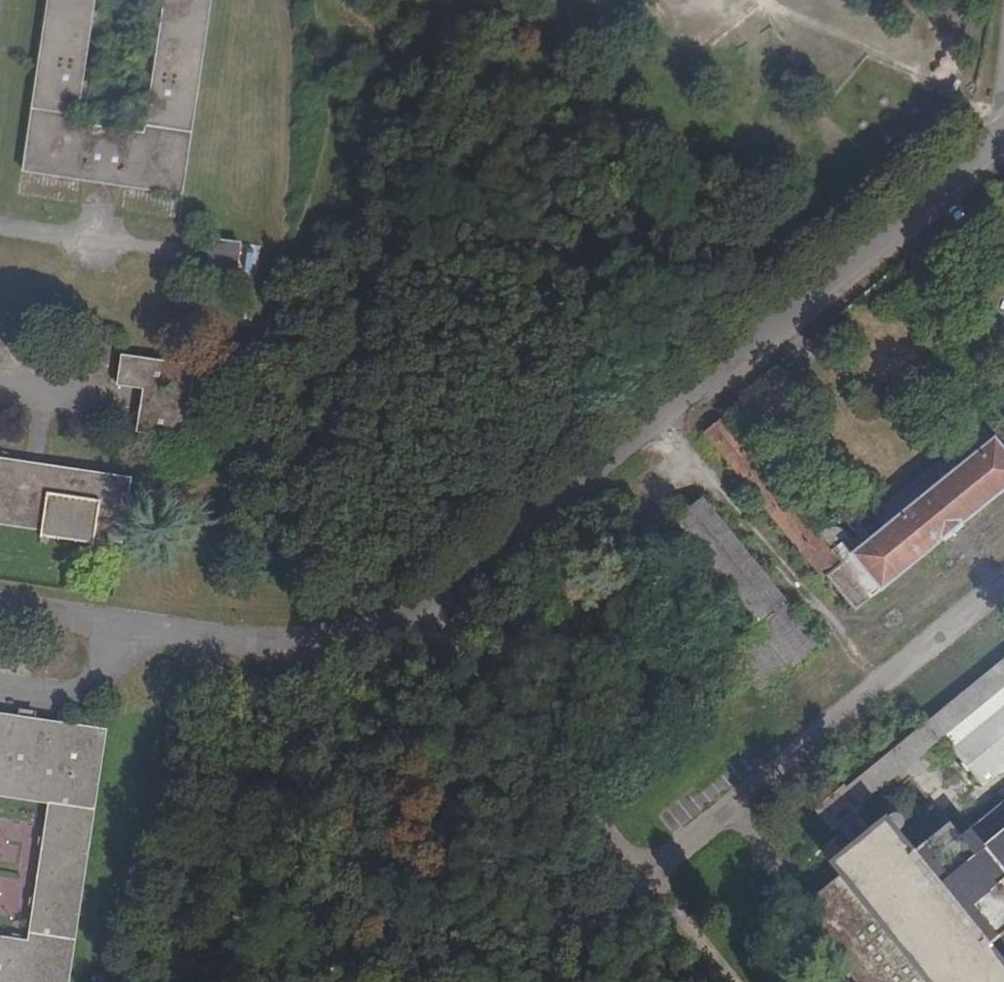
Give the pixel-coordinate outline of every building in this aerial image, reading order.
[(116,188),(186,198),(214,1),(215,0),(170,0),(148,139),(78,129),(98,0),(53,0),(26,175),(95,185),(97,179),(117,182),(116,188)] [(95,185),(116,188),(117,182),(97,179),(95,185)] [(242,245),(216,241),(212,268),(238,270),(242,245)] [(155,414),(145,412),(143,431),(186,439),(197,368),(126,358),(122,384),(147,390),(157,391),(155,414)] [(147,390),(145,412),(155,414),(157,391),(147,390)] [(1003,490),(1003,449),(996,439),(936,489),(929,505),(917,503),(853,556),(844,546),(837,552),(724,417),(706,434),(826,580),(830,576),(857,609),(945,538),(948,541),(970,526),(966,521),(1003,490)] [(984,429),(844,546),(853,556),(917,503),(929,505),(936,489),(996,439),(984,429)] [(28,465),(0,462),(0,525),(45,531),(44,539),(97,546),(99,539),(124,543),(134,480),(46,468),(45,473),(27,470),(28,465)] [(762,625),(786,604),(686,482),(664,500),(710,561),(675,589),(697,616),(731,587),(762,625)] [(819,644),(786,604),(762,625),(729,652),(762,692),(819,644)] [(898,745),(835,795),(833,794),(815,809),(833,828),(836,823),(855,843),(867,832),(854,820),(850,808),(1003,682),(1003,658),(898,745)] [(982,782),(1003,763),(1003,699),(952,741),(982,782)] [(63,724),(0,715),(0,733),(61,741),(63,724)] [(98,786),(107,730),(63,724),(61,741),(0,733),(0,796),(51,804),(45,839),(29,942),(0,938),(0,981),(68,981),(98,786)] [(855,843),(830,863),(838,873),(848,886),(925,981),(1003,981),(1003,965),(988,946),(1003,933),(1003,797),(959,834),(948,821),(909,853),(892,832),(901,823),(892,813),(867,832),(855,843)] [(838,873),(813,896),(794,908),(854,981),(880,981),(821,907),(848,886),(838,873)] [(848,886),(821,907),(880,981),(925,981),(848,886)]
